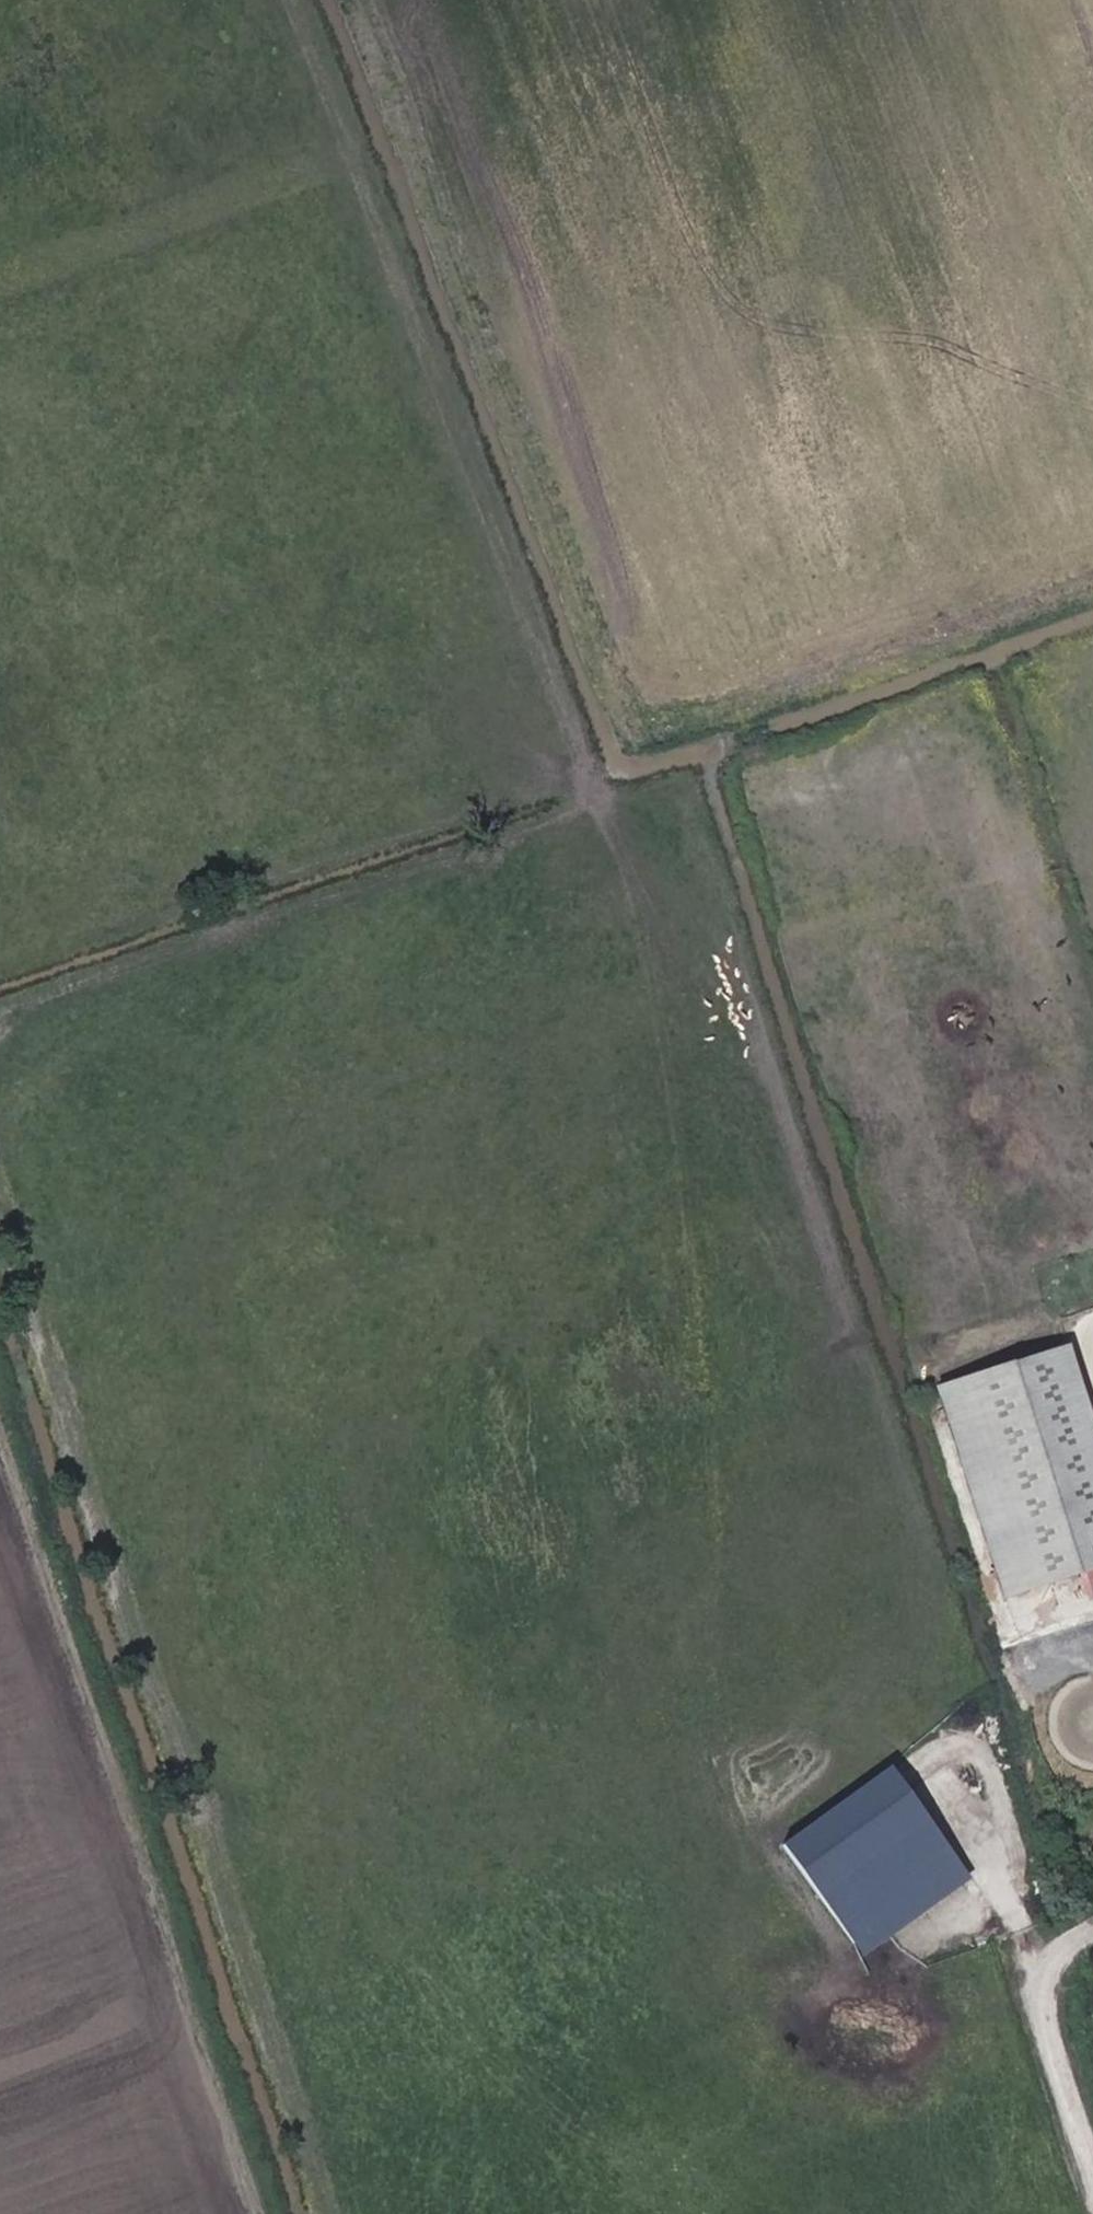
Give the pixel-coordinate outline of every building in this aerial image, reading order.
[(1001,1604),(1085,1584),(1089,1600),(1092,1599),(1092,1378),(1086,1350),(947,1383),(1001,1604)] [(887,1769),(784,1846),(865,1956),(969,1879),(887,1769)]
